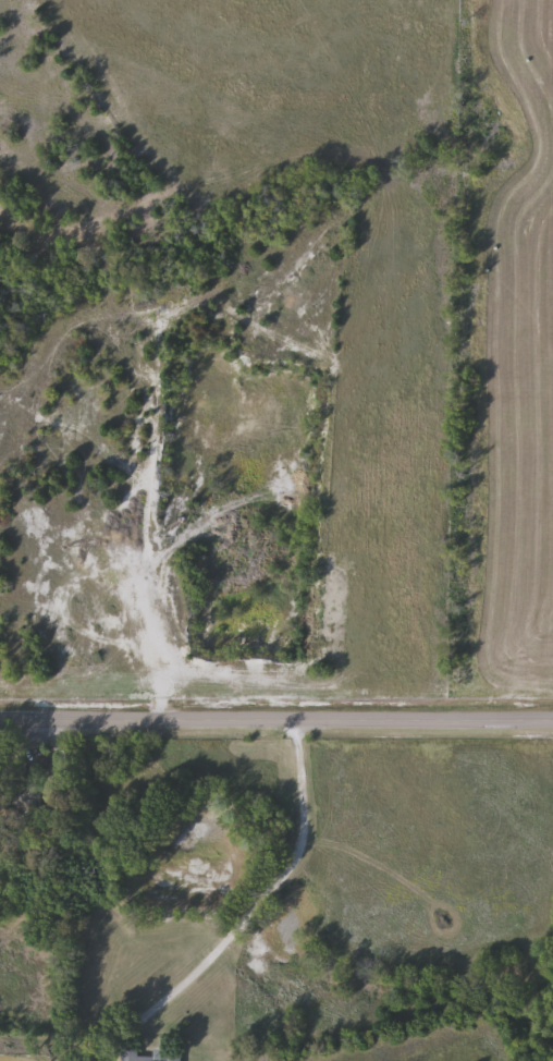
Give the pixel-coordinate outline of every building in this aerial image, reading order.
[(180,1050),(180,1060),(120,1060),(120,1054),(151,1054),(151,1050),(180,1050)]
